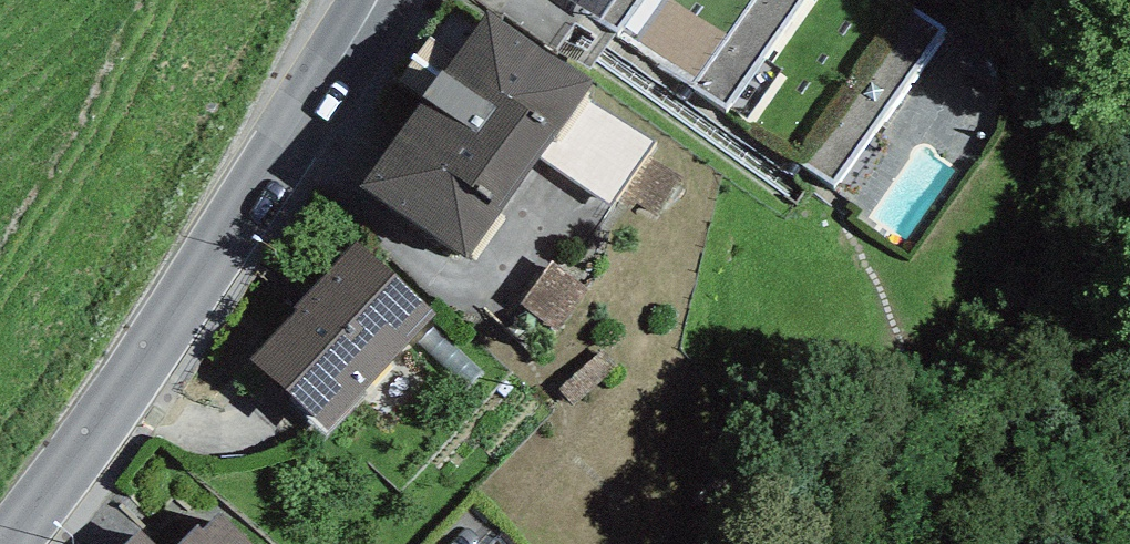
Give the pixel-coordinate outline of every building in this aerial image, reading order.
[(642,0),(575,0),(620,33),(642,0)] [(806,0),(642,0),(620,33),(746,119),(782,69),(765,59),(806,0)] [(746,119),(836,180),(946,20),(913,0),(806,0),(765,59),(782,69),(746,119)] [(594,82),(488,10),(361,187),(468,260),(539,159),(585,96),(594,82)] [(612,208),(656,143),(585,96),(539,159),(612,208)] [(436,313),(357,241),(250,359),(328,430),(436,313)] [(219,513),(204,530),(197,523),(176,543),(253,543),(219,513)] [(141,528),(125,543),(158,543),(141,528)]
